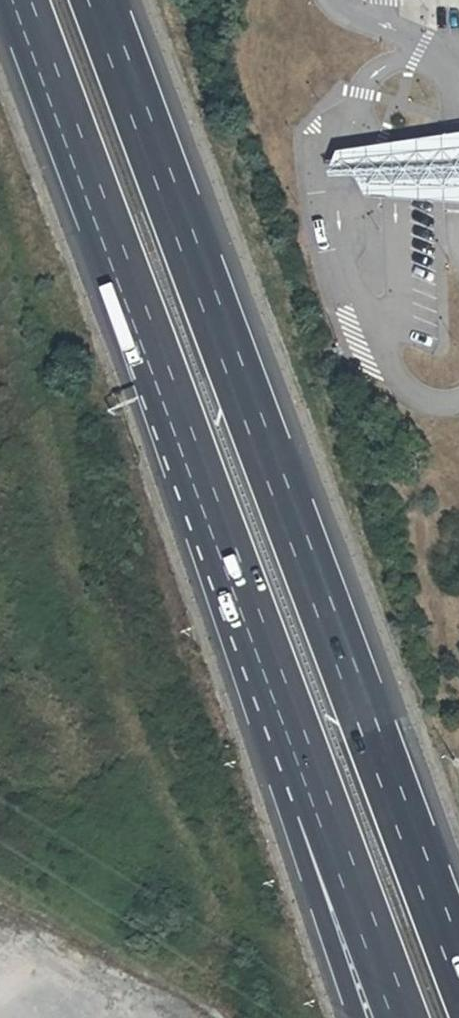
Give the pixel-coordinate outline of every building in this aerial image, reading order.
[(384,146),(346,152),(339,170),(359,171),(374,198),(396,200),(458,203),(458,136),(384,146)]
